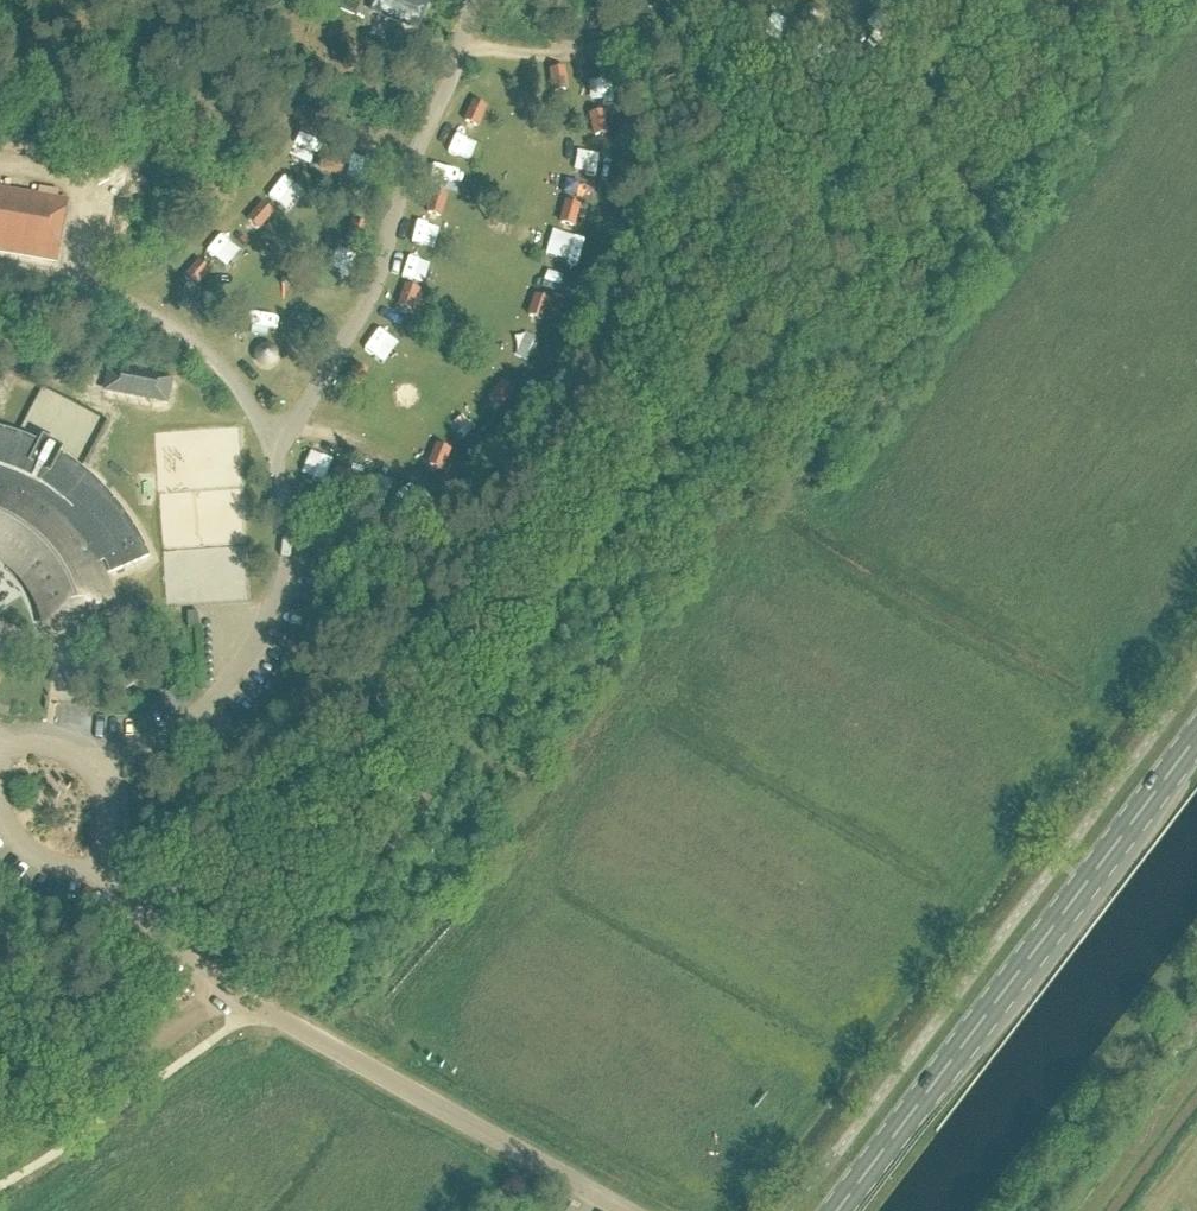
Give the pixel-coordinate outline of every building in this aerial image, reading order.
[(358,6),(344,0),(343,0),(338,11),(353,17),(358,6)] [(417,31),(429,0),(373,0),(368,11),(417,31)] [(798,16),(798,18),(798,20),(799,22),(800,23),(801,25),(802,27),(804,28),(806,29),(808,29),(810,29),(812,29),(814,29),(816,28),(817,27),(819,25),(820,23),(821,22),(821,20),(821,18),(821,16),(821,14),(820,12),(819,10),(818,9),(816,8),(815,7),(813,6),(811,6),(809,6),(807,6),(805,7),(804,8),(802,9),(801,11),(800,12),(799,14),(798,16)] [(554,93),(565,92),(563,71),(551,72),(554,93)] [(476,128),(485,109),(474,104),(465,123),(476,128)] [(595,137),(607,135),(602,114),(590,116),(595,137)] [(340,176),(344,165),(324,158),(320,169),(340,176)] [(223,190),(232,200),(247,188),(239,177),(223,190)] [(66,202),(0,191),(0,254),(55,263),(66,202)] [(439,218),(443,204),(431,201),(427,215),(439,218)] [(572,228),(578,207),(566,204),(561,225),(572,228)] [(257,230),(271,214),(263,206),(248,222),(257,230)] [(359,247),(364,226),(353,223),(348,244),(359,247)] [(194,288),(208,271),(199,264),(185,280),(194,288)] [(410,312),(417,291),(406,287),(399,307),(410,312)] [(540,322),(547,302),(536,298),(529,318),(540,322)] [(259,364),(261,366),(265,367),(268,367),(270,366),(272,364),(274,362),(275,360),(275,358),(275,355),(274,353),(272,351),(270,349),(268,348),(265,348),(263,348),(261,349),(259,351),(258,352),(256,355),(256,358),(256,360),(257,363),(259,364)] [(355,392),(367,374),(356,368),(345,386),(355,392)] [(498,408),(512,392),(503,384),(489,401),(498,408)] [(52,412),(21,401),(13,421),(45,432),(52,412)] [(3,548),(11,554),(19,560),(26,567),(33,574),(39,582),(44,590),(48,599),(52,608),(55,617),(92,608),(94,619),(113,615),(110,602),(106,590),(102,579),(148,558),(139,541),(129,524),(117,508),(104,493),(90,480),(75,468),(58,457),(61,451),(42,441),(39,447),(21,439),(2,433),(0,432),(0,547),(3,548)] [(440,471),(448,451),(437,447),(429,466),(440,471)] [(352,489),(356,478),(336,470),(332,481),(352,489)]
